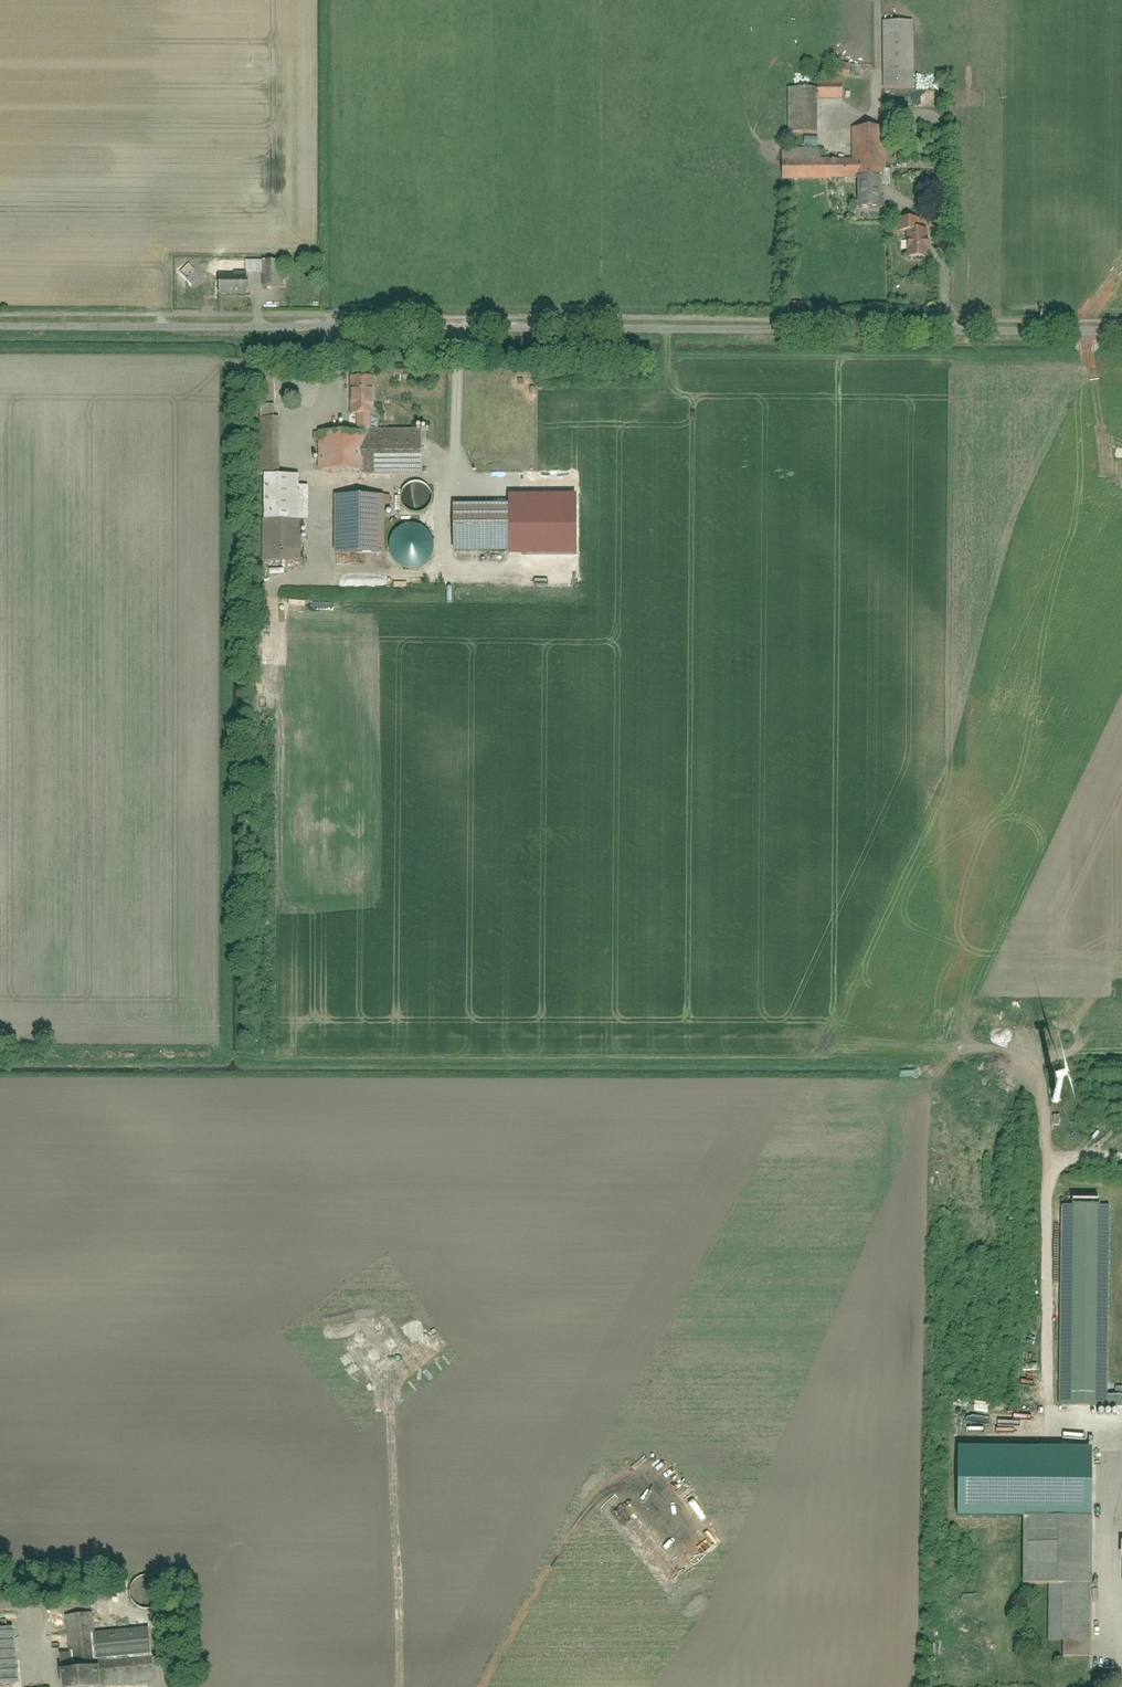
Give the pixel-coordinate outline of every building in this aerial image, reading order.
[(904,26),(875,27),(876,90),(906,89),(904,26)] [(782,132),(810,133),(811,100),(835,100),(835,79),(783,78),(782,132)] [(873,127),(844,128),(844,159),(777,160),(777,181),(842,180),(842,209),(874,209),(873,127)] [(808,146),(821,146),(821,138),(808,138),(808,146)] [(922,223),(892,224),(893,259),(923,258),(922,223)] [(274,261),(255,261),(255,286),(273,286),(274,261)] [(240,272),(210,273),(210,296),(241,295),(240,272)] [(365,374),(341,374),(342,431),(310,431),(310,472),(414,471),(414,429),(365,429),(365,374)] [(291,476),(256,475),(254,561),(295,562),(296,520),(301,520),(301,485),(291,485),(291,476)] [(431,497),(417,482),(401,497),(415,512),(431,497)] [(378,496),(328,496),(328,554),(378,554),(378,496)] [(508,506),(453,507),(453,556),(509,556),(508,506)] [(440,561),(428,522),(392,533),(404,572),(440,561)] [(1109,1120),(1102,1131),(1106,1134),(1113,1122),(1109,1120)] [(1080,1143),(1086,1128),(1080,1126),(1074,1141),(1080,1143)] [(1113,1204),(1063,1204),(1062,1402),(1112,1403),(1113,1204)] [(1020,1514),(1092,1514),(1092,1442),(958,1442),(958,1514),(1020,1514)] [(1047,1640),(1093,1640),(1092,1514),(1020,1514),(1020,1583),(1047,1583),(1047,1640)] [(56,1614),(60,1653),(51,1654),(55,1686),(94,1686),(147,1681),(141,1626),(87,1632),(85,1611),(56,1614)] [(11,1683),(6,1628),(0,1628),(0,1684),(11,1683)]
